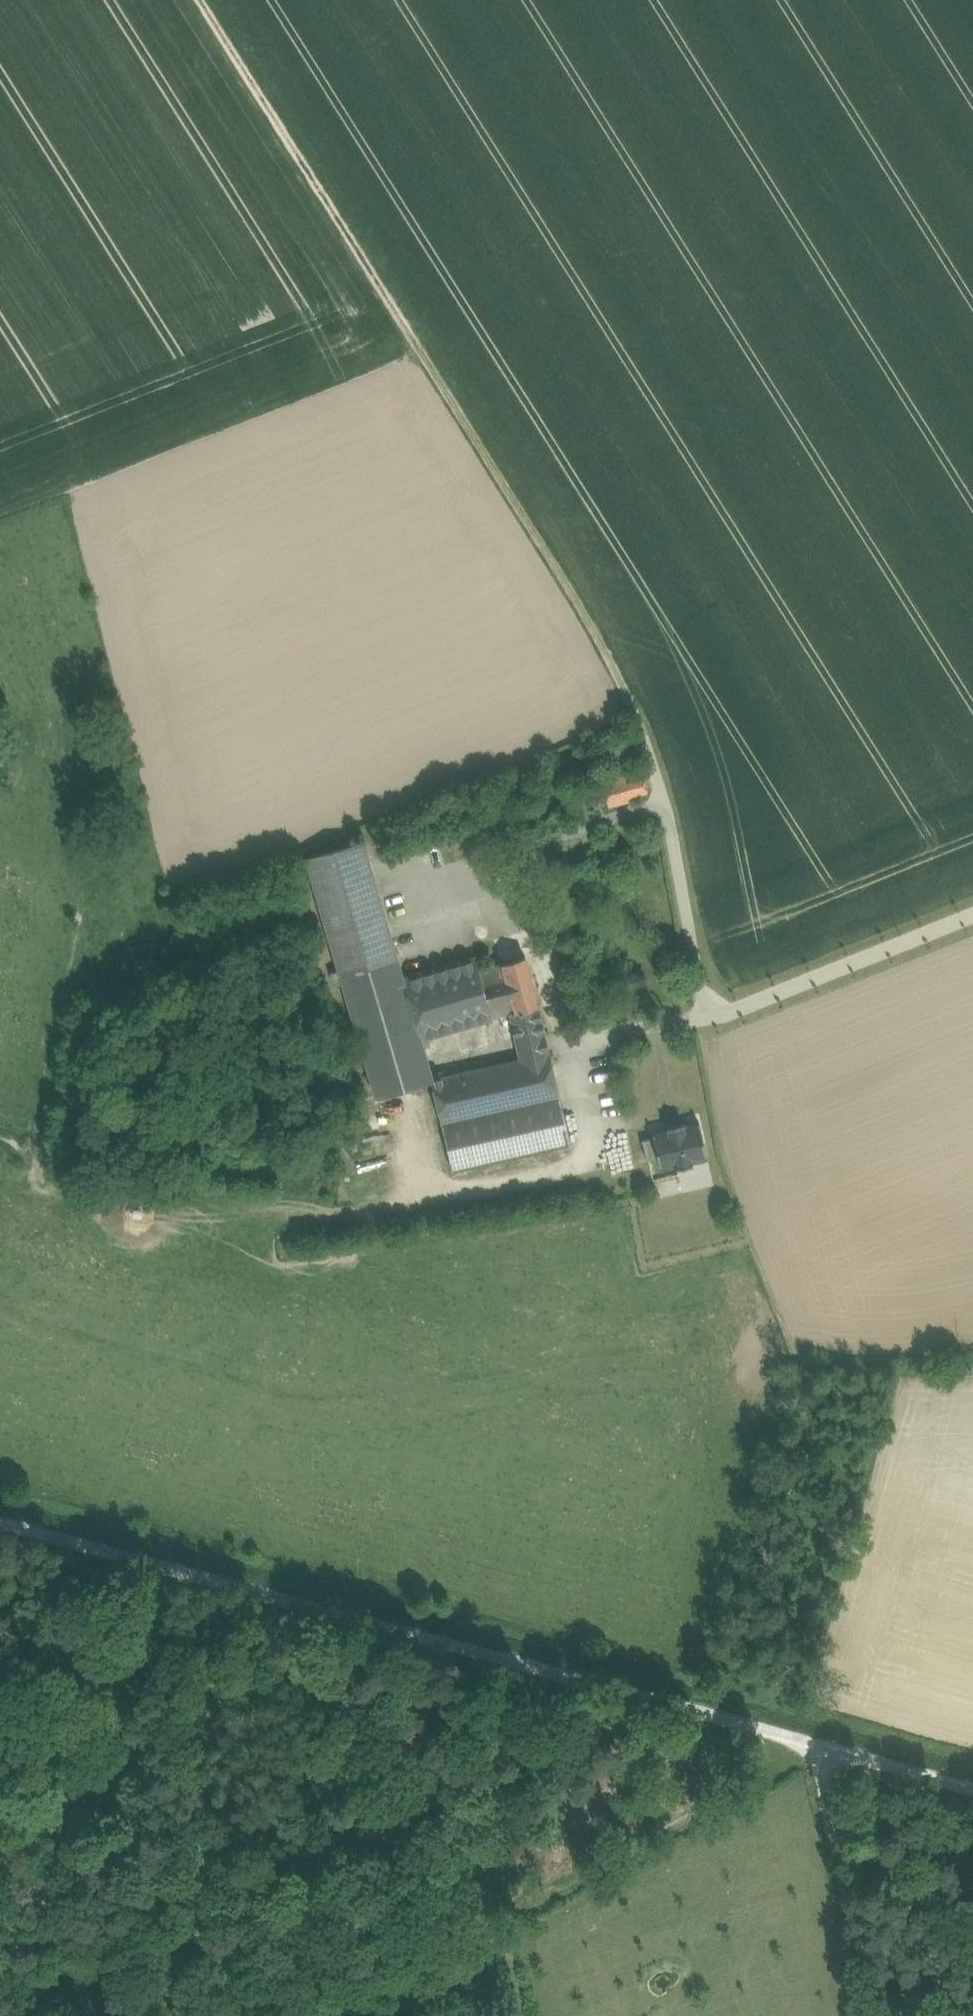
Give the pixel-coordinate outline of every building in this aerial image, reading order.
[(608,793),(612,804),(653,793),(650,781),(608,793)] [(376,843),(306,861),(366,1101),(441,1082),(431,1042),(546,1013),(533,963),(505,970),(508,983),(488,988),(481,962),(411,980),(376,843)] [(449,1180),(577,1149),(558,1054),(548,1016),(515,1024),(524,1061),(427,1086),(449,1180)] [(705,1124),(655,1136),(663,1172),(713,1160),(705,1124)]
